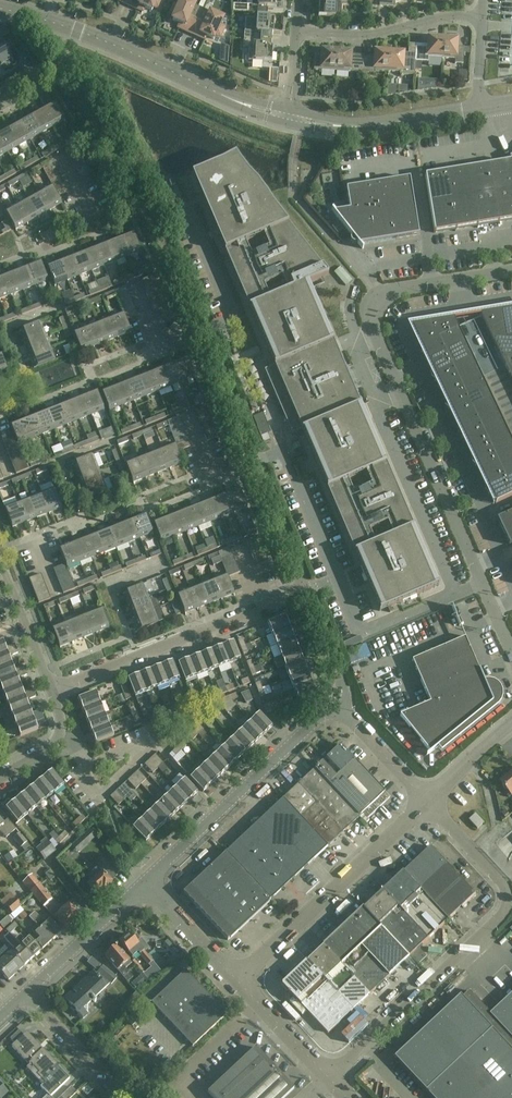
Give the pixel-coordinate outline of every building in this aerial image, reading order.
[(129,6),(138,9),(139,6),(152,12),(154,7),(158,9),(162,0),(132,0),(129,6)] [(183,0),(182,0),(179,7),(174,5),(170,14),(175,16),(172,21),(185,26),(183,30),(191,34),(203,9),(183,0)] [(275,8),(275,0),(252,0),(252,7),(275,8)] [(322,7),(319,7),(318,17),(341,18),(342,4),(346,5),(346,0),(322,0),(322,7)] [(223,19),(203,9),(191,34),(199,37),(201,34),(214,40),(216,35),(220,37),(224,28),(220,26),(223,19)] [(246,18),(245,32),(248,32),(248,40),(270,41),(271,29),(274,29),(274,20),(246,18)] [(416,45),(415,60),(415,62),(416,62),(428,63),(428,58),(442,59),(443,40),(437,39),(437,37),(431,37),(431,39),(429,39),(428,47),(416,46),(417,45),(416,45)] [(449,40),(443,40),(442,59),(455,59),(455,64),(463,65),(464,48),(463,48),(463,49),(456,48),(457,41),(455,40),(455,38),(449,38),(449,40)] [(243,47),(249,47),(249,61),(272,62),(272,53),(269,53),(270,41),(248,40),(244,39),(243,47)] [(9,55),(13,62),(13,61),(2,41),(0,42),(0,60),(9,55)] [(314,70),(335,71),(336,53),(330,52),(330,50),(324,50),(324,52),(322,52),(322,55),(315,55),(315,54),(315,53),(314,70)] [(375,71),(388,72),(389,53),(383,53),(383,51),(377,50),(377,53),(375,52),(375,58),(363,57),(362,73),(375,74),(375,71)] [(335,71),(362,73),(363,57),(350,57),(351,53),(349,53),(349,51),(343,51),(343,53),(336,53),(335,71)] [(389,53),(388,72),(402,73),(401,75),(415,76),(416,62),(415,62),(415,60),(409,60),(410,54),(402,54),(402,52),(396,51),(395,54),(389,53)] [(422,84),(433,85),(434,76),(423,75),(422,84)] [(65,120),(55,102),(43,109),(53,126),(65,120)] [(53,126),(43,109),(31,115),(41,133),(53,126)] [(41,133),(31,115),(20,122),(30,139),(41,133)] [(30,139),(20,122),(9,128),(19,146),(30,139)] [(9,128),(0,133),(0,139),(7,152),(19,146),(9,128)] [(76,140),(74,136),(64,142),(67,146),(76,140)] [(62,148),(60,144),(51,150),(53,153),(62,148)] [(80,151),(76,145),(65,151),(68,157),(80,151)] [(53,153),(51,150),(42,155),(44,158),(53,153)] [(83,156),(80,151),(68,157),(71,163),(83,156)] [(86,162),(83,156),(71,163),(74,168),(86,162)] [(328,275),(266,196),(235,156),(192,175),(267,351),(274,367),(265,371),(292,434),(302,430),(380,612),(439,586),(309,284),(328,275)] [(39,161),(37,157),(28,162),(30,166),(39,161)] [(54,165),(51,159),(40,165),(42,169),(43,171),(54,165)] [(30,166),(28,162),(19,167),(21,171),(30,166)] [(89,168),(86,162),(74,168),(78,174),(89,168)] [(511,162),(425,176),(434,233),(511,221),(511,164),(511,162)] [(42,169),(40,165),(31,171),(33,174),(42,169)] [(57,170),(54,165),(43,171),(46,176),(57,170)] [(92,174),(89,168),(78,174),(81,180),(92,174)] [(16,174),(14,170),(5,175),(7,179),(16,174)] [(60,175),(57,170),(46,176),(49,182),(60,175)] [(26,173),(17,178),(19,182),(28,177),(26,173)] [(63,181),(60,175),(49,182),(52,186),(53,187),(63,181)] [(19,182),(17,178),(8,184),(10,187),(19,182)] [(419,235),(410,179),(346,189),(350,210),(335,213),(333,209),(331,210),(352,236),(351,238),(350,239),(351,241),(351,243),(353,244),(355,244),(358,244),(362,249),(364,248),(360,243),(396,237),(397,239),(419,236),(419,235)] [(67,188),(63,181),(53,187),(56,194),(67,188)] [(62,203),(56,194),(53,187),(52,186),(40,192),(50,210),(62,203)] [(50,210),(40,192),(28,199),(38,216),(50,210)] [(38,216),(28,199),(17,205),(27,223),(38,216)] [(27,223),(17,205),(5,212),(15,230),(27,223)] [(2,223),(7,233),(11,231),(5,221),(2,223)] [(141,251),(133,232),(121,237),(128,256),(141,251)] [(128,256),(121,237),(108,242),(116,261),(128,256)] [(116,261),(108,242),(96,247),(104,266),(116,261)] [(104,266),(96,247),(84,252),(91,271),(104,266)] [(91,271),(84,252),(72,256),(79,275),(91,271)] [(79,275),(72,256),(60,261),(67,280),(79,275)] [(40,261),(28,266),(35,285),(48,280),(40,261)] [(67,280),(60,261),(47,266),(55,285),(67,280)] [(351,283),(359,278),(347,263),(340,269),(351,283)] [(35,285),(28,266),(16,271),(23,290),(35,285)] [(149,273),(148,269),(137,273),(139,277),(149,273)] [(23,290),(16,271),(3,276),(11,295),(23,290)] [(3,276),(0,277),(0,299),(11,295),(3,276)] [(155,282),(153,276),(141,281),(143,287),(155,282)] [(158,288),(155,282),(143,287),(146,293),(158,288)] [(128,293),(126,287),(115,291),(117,297),(128,293)] [(160,294),(158,288),(146,293),(148,299),(160,294)] [(131,299),(128,293),(117,297),(119,303),(131,299)] [(163,300),(160,294),(148,299),(150,305),(163,300)] [(133,304),(131,299),(119,303),(122,309),(133,304)] [(165,307),(163,300),(150,305),(153,311),(165,307)] [(135,310),(133,304),(122,309),(123,313),(124,315),(135,310)] [(137,316),(135,310),(124,315),(126,321),(137,316)] [(480,316),(511,385),(511,311),(480,316)] [(131,332),(126,321),(124,315),(123,313),(110,318),(118,337),(131,332)] [(118,337),(110,318),(98,323),(106,342),(118,337)] [(453,321),(428,325),(425,326),(422,328),(420,331),(419,334),(418,337),(419,340),(420,343),(496,504),(511,496),(511,442),(453,321)] [(21,331),(26,343),(45,336),(40,323),(21,331)] [(106,342),(98,323),(86,328),(94,346),(106,342)] [(94,346),(86,328),(73,333),(81,351),(94,346)] [(50,348),(45,336),(26,343),(31,355),(50,348)] [(55,361),(50,348),(31,355),(36,368),(55,361)] [(1,354),(0,354),(0,376),(8,373),(1,354)] [(195,377),(188,358),(175,363),(182,382),(195,377)] [(78,360),(56,366),(59,377),(81,372),(78,360)] [(182,382),(175,363),(163,367),(170,386),(182,382)] [(170,386),(163,367),(151,372),(158,391),(170,386)] [(158,391),(151,372),(138,377),(146,396),(158,391)] [(146,396),(138,377),(126,382),(134,401),(146,396)] [(134,401),(126,382),(114,387),(122,406),(134,401)] [(122,406),(114,387),(102,392),(109,411),(122,406)] [(96,391),(84,396),(91,415),(104,410),(96,391)] [(91,415),(84,396),(72,401),(79,420),(91,415)] [(79,420),(72,401),(59,405),(67,424),(79,420)] [(67,424),(59,405),(47,410),(55,429),(67,424)] [(209,412),(207,406),(195,411),(197,417),(209,412)] [(55,429),(47,410),(35,415),(43,434),(55,429)] [(212,419),(209,412),(197,417),(200,423),(212,419)] [(43,434),(35,415),(23,420),(31,439),(43,434)] [(180,424),(178,418),(166,422),(168,426),(169,428),(180,424)] [(214,425),(212,419),(200,423),(202,429),(214,425)] [(31,439),(23,420),(10,425),(14,433),(16,439),(18,444),(31,439)] [(168,426),(166,422),(156,426),(158,430),(168,426)] [(183,430),(180,424),(169,428),(171,434),(183,430)] [(216,431),(214,425),(202,429),(204,436),(216,431)] [(185,436),(183,430),(171,434),(174,441),(185,436)] [(219,437),(216,431),(204,436),(207,442),(219,437)] [(16,439),(14,433),(1,437),(4,444),(16,439)] [(188,442),(185,436),(174,441),(175,444),(176,447),(188,442)] [(117,442),(118,446),(128,442),(127,438),(117,442)] [(18,445),(18,444),(16,439),(4,444),(6,450),(18,445)] [(190,448),(188,442),(176,447),(178,452),(190,448)] [(182,463),(178,452),(176,447),(175,444),(162,449),(170,468),(182,463)] [(21,451),(18,445),(6,450),(9,456),(21,451)] [(450,462),(461,461),(459,448),(449,449),(450,462)] [(170,468),(162,449),(150,454),(158,473),(170,468)] [(23,457),(21,451),(9,456),(11,462),(23,457)] [(158,473),(150,454),(138,459),(145,477),(158,473)] [(74,464),(79,476),(98,469),(93,456),(74,464)] [(26,463),(23,457),(11,462),(14,468),(26,463)] [(145,477),(138,459),(125,464),(133,483),(145,477)] [(28,469),(26,463),(14,468),(16,474),(28,469)] [(102,481),(98,469),(79,476),(83,488),(102,481)] [(107,494),(102,481),(83,488),(89,501),(107,494)] [(247,507),(239,488),(227,493),(234,512),(247,507)] [(62,508),(54,489),(42,494),(49,513),(62,508)] [(234,512),(227,493),(214,498),(222,517),(234,512)] [(49,513),(42,494),(29,499),(37,518),(49,513)] [(222,517),(214,498),(202,503),(210,522),(222,517)] [(37,518),(29,499),(17,503),(25,522),(37,518)] [(25,522),(17,503),(5,508),(12,527),(25,522)] [(210,522),(202,503),(190,508),(198,527),(210,522)] [(198,527),(190,508),(178,513),(185,531),(198,527)] [(502,517),(500,518),(497,519),(498,522),(508,543),(509,545),(511,544),(511,512),(502,517)] [(185,531),(178,513),(166,517),(173,536),(185,531)] [(153,533),(145,514),(132,519),(140,538),(153,533)] [(173,536),(166,517),(153,522),(161,541),(173,536)] [(140,538),(132,519),(120,524),(128,543),(140,538)] [(128,543),(120,524),(108,529),(116,548),(128,543)] [(116,548),(108,529),(96,534),(104,553),(116,548)] [(257,533),(255,529),(245,533),(247,537),(257,533)] [(104,553),(96,534),(84,538),(91,557),(104,553)] [(261,543),(259,537),(246,542),(249,548),(261,543)] [(91,557),(84,538),(72,543),(79,562),(91,557)] [(79,562),(72,543),(59,548),(66,564),(67,567),(79,562)] [(263,549),(261,543),(249,548),(251,554),(263,549)] [(233,555),(230,548),(218,553),(220,557),(221,559),(233,555)] [(266,555),(263,549),(251,554),(254,560),(266,555)] [(161,555),(160,551),(150,555),(151,559),(161,555)] [(218,553),(208,557),(209,561),(211,560),(214,566),(222,563),(221,559),(220,557),(218,553)] [(235,561),(233,555),(221,559),(222,563),(223,565),(235,561)] [(268,561),(266,555),(254,560),(256,566),(268,561)] [(237,566),(235,561),(223,565),(225,571),(237,566)] [(67,567),(66,564),(53,569),(56,576),(68,571),(67,567)] [(240,573),(237,566),(225,571),(227,575),(228,578),(240,573)] [(168,573),(170,577),(180,573),(179,569),(168,573)] [(71,577),(68,571),(56,576),(58,582),(71,577)] [(41,574),(39,575),(29,579),(31,585),(44,580),(41,574)] [(234,594),(228,578),(227,575),(214,580),(222,599),(234,594)] [(73,583),(71,577),(58,582),(61,588),(73,583)] [(46,586),(44,580),(31,585),(34,591),(46,586)] [(222,599),(214,580),(202,585),(209,604),(222,599)] [(75,589),(73,583),(61,588),(63,594),(75,589)] [(150,583),(144,585),(125,593),(130,605),(155,595),(150,583)] [(209,604),(202,585),(190,589),(197,608),(209,604)] [(48,593),(46,586),(34,591),(36,597),(48,593)] [(94,591),(93,587),(83,591),(84,595),(94,591)] [(197,608),(190,589),(177,595),(185,613),(197,608)] [(51,599),(48,593),(36,597),(39,604),(51,599)] [(160,607),(155,595),(130,605),(135,617),(160,607)] [(43,606),(45,610),(55,606),(54,602),(43,606)] [(172,605),(176,616),(180,614),(176,604),(172,605)] [(165,620),(160,607),(135,617),(140,630),(165,620)] [(109,627),(101,608),(89,613),(96,632),(109,627)] [(96,632),(89,613),(77,618),(84,637),(96,632)] [(290,628),(285,616),(268,623),(272,635),(290,628)] [(84,637),(77,618),(65,623),(72,642),(84,637)] [(72,642),(65,623),(52,628),(59,647),(72,642)] [(294,639),(290,628),(272,635),(277,646),(294,639)] [(479,671),(464,637),(465,638),(412,661),(430,703),(400,716),(430,753),(426,756),(438,747),(442,751),(498,705),(501,701),(502,697),(502,692),(500,688),(497,684),(490,681),(489,681),(484,681),(479,670),(479,671)] [(299,650),(294,639),(277,646),(281,657),(299,650)] [(352,639),(344,643),(346,648),(346,649),(355,646),(355,645),(352,639)] [(17,650),(15,645),(6,648),(3,642),(0,643),(0,656),(17,650)] [(240,659),(233,642),(222,646),(229,664),(240,659)] [(229,664),(222,646),(211,651),(218,668),(229,664)] [(17,650),(0,656),(0,669),(12,664),(9,657),(18,654),(17,650)] [(303,661),(299,650),(281,657),(285,668),(303,661)] [(218,668),(211,651),(200,655),(207,673),(218,668)] [(207,673),(200,655),(189,659),(196,677),(207,673)] [(196,677),(189,659),(178,664),(185,681),(196,677)] [(172,661),(161,666),(168,684),(179,679),(172,661)] [(307,671),(303,661),(285,668),(290,678),(307,671)] [(12,664),(0,669),(0,681),(25,671),(23,667),(14,670),(12,664)] [(168,684),(161,666),(150,670),(157,688),(168,684)] [(157,688),(150,670),(139,675),(146,692),(157,688)] [(25,671),(0,681),(0,686),(3,693),(20,686),(18,679),(27,676),(25,671)] [(312,682),(307,671),(290,678),(294,689),(312,682)] [(146,692),(139,675),(128,679),(135,697),(146,692)] [(316,694),(312,682),(294,689),(299,701),(316,694)] [(23,692),(20,686),(3,693),(7,704),(34,693),(32,688),(23,692)] [(249,691),(241,694),(246,704),(253,701),(249,691)] [(100,703),(96,692),(78,699),(83,710),(100,703)] [(36,697),(34,693),(7,704),(12,715),(29,708),(27,701),(36,697)] [(105,714),(100,703),(83,710),(87,721),(105,714)] [(32,714),(29,708),(12,715),(16,726),(43,715),(41,710),(32,714)] [(220,713),(217,710),(212,715),(215,718),(220,713)] [(259,713),(250,722),(263,735),(272,727),(259,713)] [(109,725),(105,714),(87,721),(92,732),(109,725)] [(44,719),(43,715),(16,726),(20,737),(38,730),(35,723),(44,719)] [(215,718),(212,715),(206,720),(209,723),(215,718)] [(263,735),(250,722),(242,730),(255,743),(263,735)] [(114,736),(109,725),(92,732),(96,743),(114,736)] [(203,729),(200,726),(195,731),(198,734),(203,729)] [(255,743),(242,730),(233,738),(246,752),(255,743)] [(198,734),(195,731),(189,736),(192,739),(198,734)] [(246,752),(233,738),(225,746),(238,759),(246,752)] [(186,745),(183,742),(177,747),(180,750),(186,745)] [(340,745),(326,759),(336,769),(332,772),(336,778),(354,761),(352,758),(353,757),(349,753),(348,754),(340,745)] [(238,759),(225,746),(216,754),(229,767),(238,759)] [(180,750),(177,747),(172,752),(175,755),(180,750)] [(229,767),(216,754),(208,762),(220,776),(229,767)] [(163,764),(155,755),(150,760),(158,768),(163,764)] [(158,768),(150,760),(144,765),(153,774),(158,768)] [(315,769),(359,817),(385,793),(354,761),(336,778),(332,772),(323,764),(325,762),(324,760),(315,769)] [(220,776),(208,762),(199,770),(212,784),(220,776)] [(359,817),(315,769),(299,784),(332,820),(325,827),(330,833),(338,826),(343,832),(359,817)] [(212,784),(199,770),(190,778),(203,792),(212,784)] [(64,785),(52,771),(42,778),(54,793),(64,785)] [(146,780),(138,771),(133,776),(141,785),(146,780)] [(500,782),(511,796),(511,795),(511,774),(508,777),(507,776),(500,782)] [(141,785),(133,776),(127,781),(136,790),(141,785)] [(54,793),(42,778),(33,786),(45,801),(54,793)] [(197,793),(185,779),(176,787),(189,801),(197,793)] [(124,784),(121,787),(115,792),(124,801),(127,798),(131,803),(136,797),(124,784)] [(332,820),(299,784),(283,799),(328,847),(343,832),(338,826),(330,833),(325,827),(332,820)] [(45,801),(33,786),(24,793),(36,808),(45,801)] [(189,801),(176,787),(167,795),(180,809),(189,801)] [(124,801),(115,792),(110,797),(118,806),(124,801)] [(36,808),(24,793),(15,801),(27,816),(36,808)] [(385,793),(363,814),(368,819),(390,798),(385,793)] [(180,809),(167,795),(159,803),(172,817),(180,809)] [(283,799),(226,853),(271,900),(328,847),(283,799)] [(27,816),(15,801),(6,808),(18,823),(27,816)] [(172,817),(159,803),(150,811),(163,825),(172,817)] [(163,825),(150,811),(141,820),(154,833),(163,825)] [(469,821),(478,830),(478,829),(484,824),(485,823),(476,814),(469,821)] [(86,819),(82,815),(77,820),(80,824),(86,819)] [(6,838),(16,830),(7,820),(2,824),(0,821),(0,832),(6,838)] [(80,824),(77,820),(71,825),(75,829),(80,824)] [(154,833),(141,820),(133,828),(146,842),(154,833)] [(90,831),(82,839),(87,845),(95,837),(90,831)] [(49,836),(54,842),(58,838),(53,832),(49,836)] [(69,835),(65,832),(60,837),(63,840),(69,835)] [(20,834),(14,839),(21,848),(27,843),(20,834)] [(63,840),(60,837),(54,842),(58,846),(63,840)] [(47,841),(37,849),(36,850),(44,860),(56,851),(47,841)] [(432,847),(405,873),(449,920),(476,895),(432,847)] [(271,900),(226,853),(183,893),(183,894),(184,893),(227,940),(228,941),(271,900)] [(104,861),(87,877),(91,881),(87,885),(97,896),(103,890),(104,890),(106,889),(108,889),(111,887),(111,884),(112,883),(111,881),(117,876),(104,861)] [(405,873),(384,892),(429,939),(449,920),(405,873)] [(44,907),(52,900),(32,875),(23,883),(30,892),(31,892),(44,907)] [(384,892),(366,910),(410,957),(429,939),(384,892)] [(15,899),(6,907),(12,914),(21,907),(15,899)] [(69,904),(54,918),(65,929),(79,916),(69,904)] [(366,910),(326,947),(371,995),(410,957),(366,910)] [(45,924),(35,912),(29,918),(51,942),(61,933),(55,926),(50,920),(45,924)] [(3,928),(12,920),(7,916),(0,922),(0,924),(3,928)] [(51,942),(29,918),(24,923),(35,934),(40,940),(36,943),(42,950),(51,942)] [(15,923),(7,931),(10,934),(18,927),(15,923)] [(15,950),(12,953),(24,967),(32,959),(16,941),(9,934),(5,938),(15,950)] [(121,942),(120,943),(132,958),(138,953),(151,968),(143,974),(149,981),(161,972),(144,952),(148,948),(141,940),(137,943),(130,935),(125,939),(123,939),(121,941),(121,942)] [(20,938),(16,941),(32,959),(40,952),(28,939),(24,942),(20,938)] [(105,956),(112,964),(128,983),(133,978),(123,966),(130,961),(116,946),(115,948),(113,947),(112,948),(112,950),(108,953),(109,954),(106,956),(105,956)] [(326,947),(309,962),(354,1010),(371,995),(326,947)] [(2,974),(8,981),(24,967),(12,953),(9,950),(0,958),(3,961),(0,963),(0,976),(2,974)] [(354,1010),(309,962),(284,986),(290,993),(290,994),(292,996),(293,995),(329,1034),(354,1010)] [(117,979),(111,974),(103,967),(98,973),(99,974),(96,977),(92,973),(92,974),(74,990),(73,990),(77,995),(74,998),(70,993),(64,999),(83,1019),(87,1015),(87,1005),(92,1000),(95,1003),(96,1002),(94,999),(110,984),(111,985),(117,979)] [(185,971),(178,978),(151,1003),(152,1004),(152,1003),(193,1045),(192,1046),(193,1047),(227,1014),(226,1014),(225,1015),(215,1005),(217,1003),(216,1003),(186,971),(185,971)] [(434,1097),(511,1097),(511,996),(492,1015),(470,992),(464,998),(462,996),(396,1058),(434,1097)] [(54,1071),(59,1067),(57,1066),(47,1055),(45,1058),(41,1053),(42,1052),(27,1035),(26,1034),(12,1047),(29,1065),(26,1068),(41,1084),(52,1073),(53,1073),(55,1071),(54,1071)] [(213,1097),(285,1097),(294,1089),(255,1048),(208,1092),(213,1097)] [(60,1097),(61,1097),(71,1097),(76,1093),(71,1087),(60,1097)]
